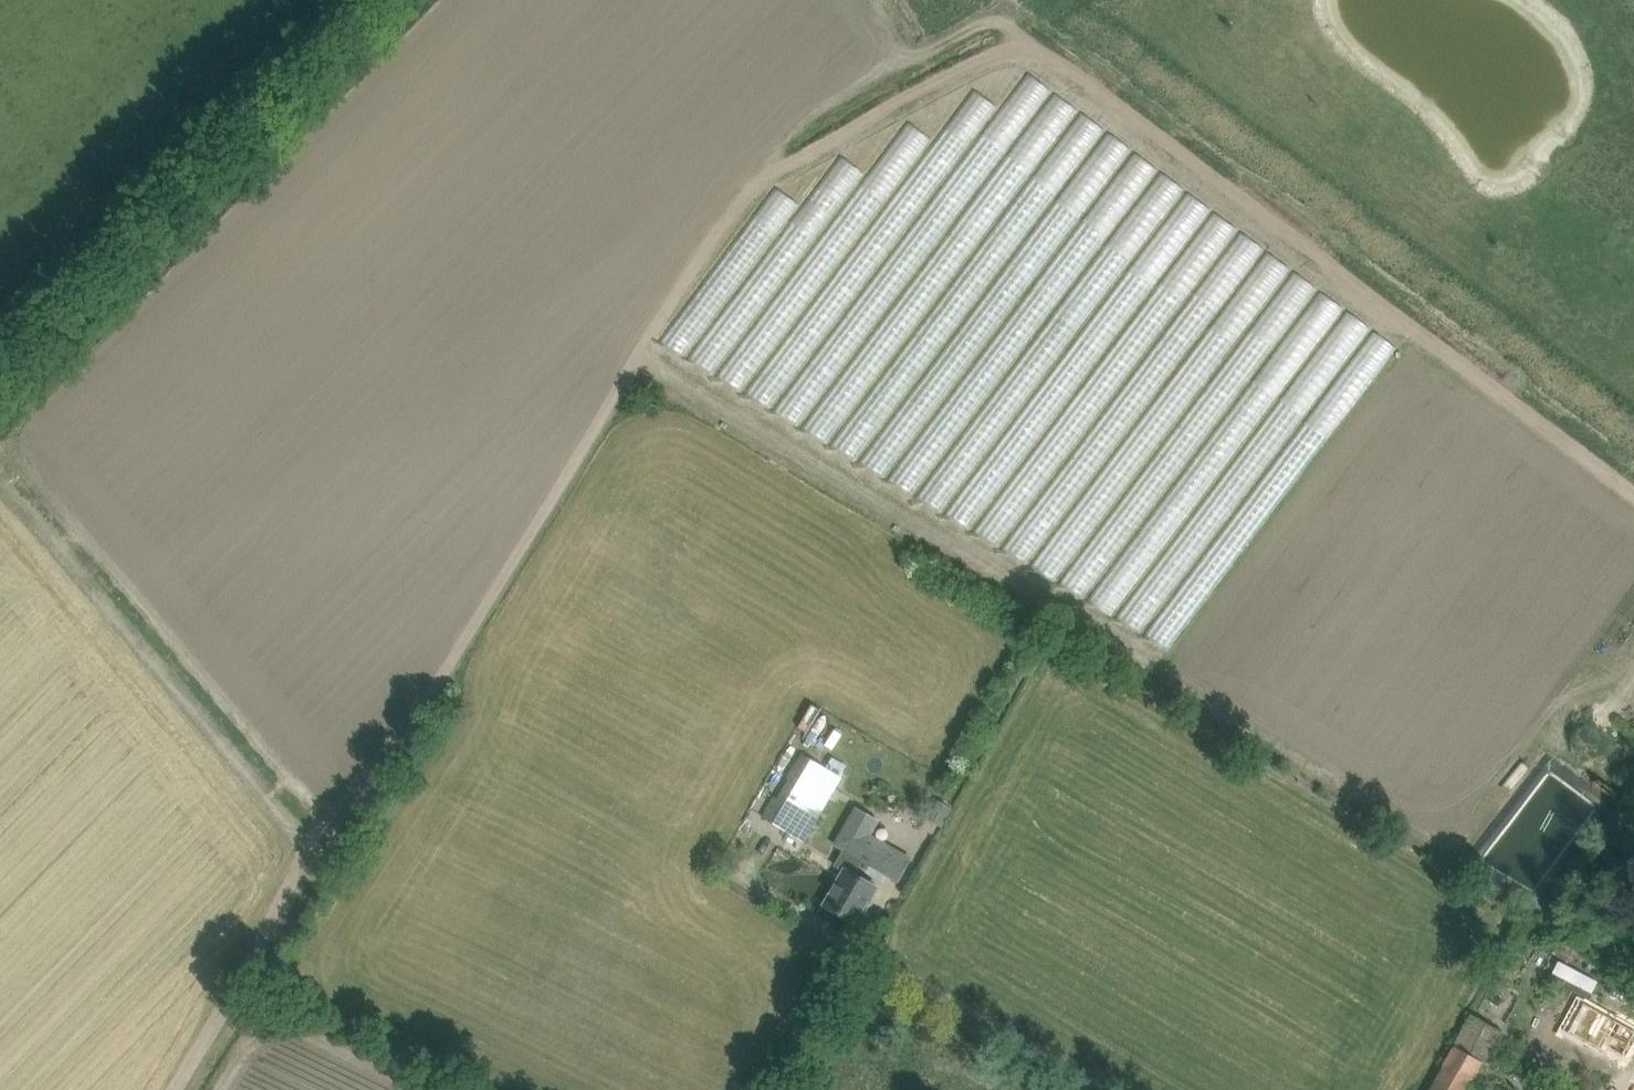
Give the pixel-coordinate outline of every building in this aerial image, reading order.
[(680,609),(690,596),(676,587),(667,600),(680,609)] [(841,778),(803,754),(764,817),(802,839),(841,778)] [(939,799),(930,815),(943,823),(952,807),(939,799)] [(877,887),(853,874),(862,858),(897,879),(910,857),(871,833),(878,820),(855,806),(833,843),(843,850),(834,863),(845,869),(825,904),(856,923),(877,887)] [(1471,1016),(1445,1061),(1474,1078),(1500,1033),(1471,1016)] [(1445,1061),(1428,1089),(1466,1089),(1474,1078),(1445,1061)]
